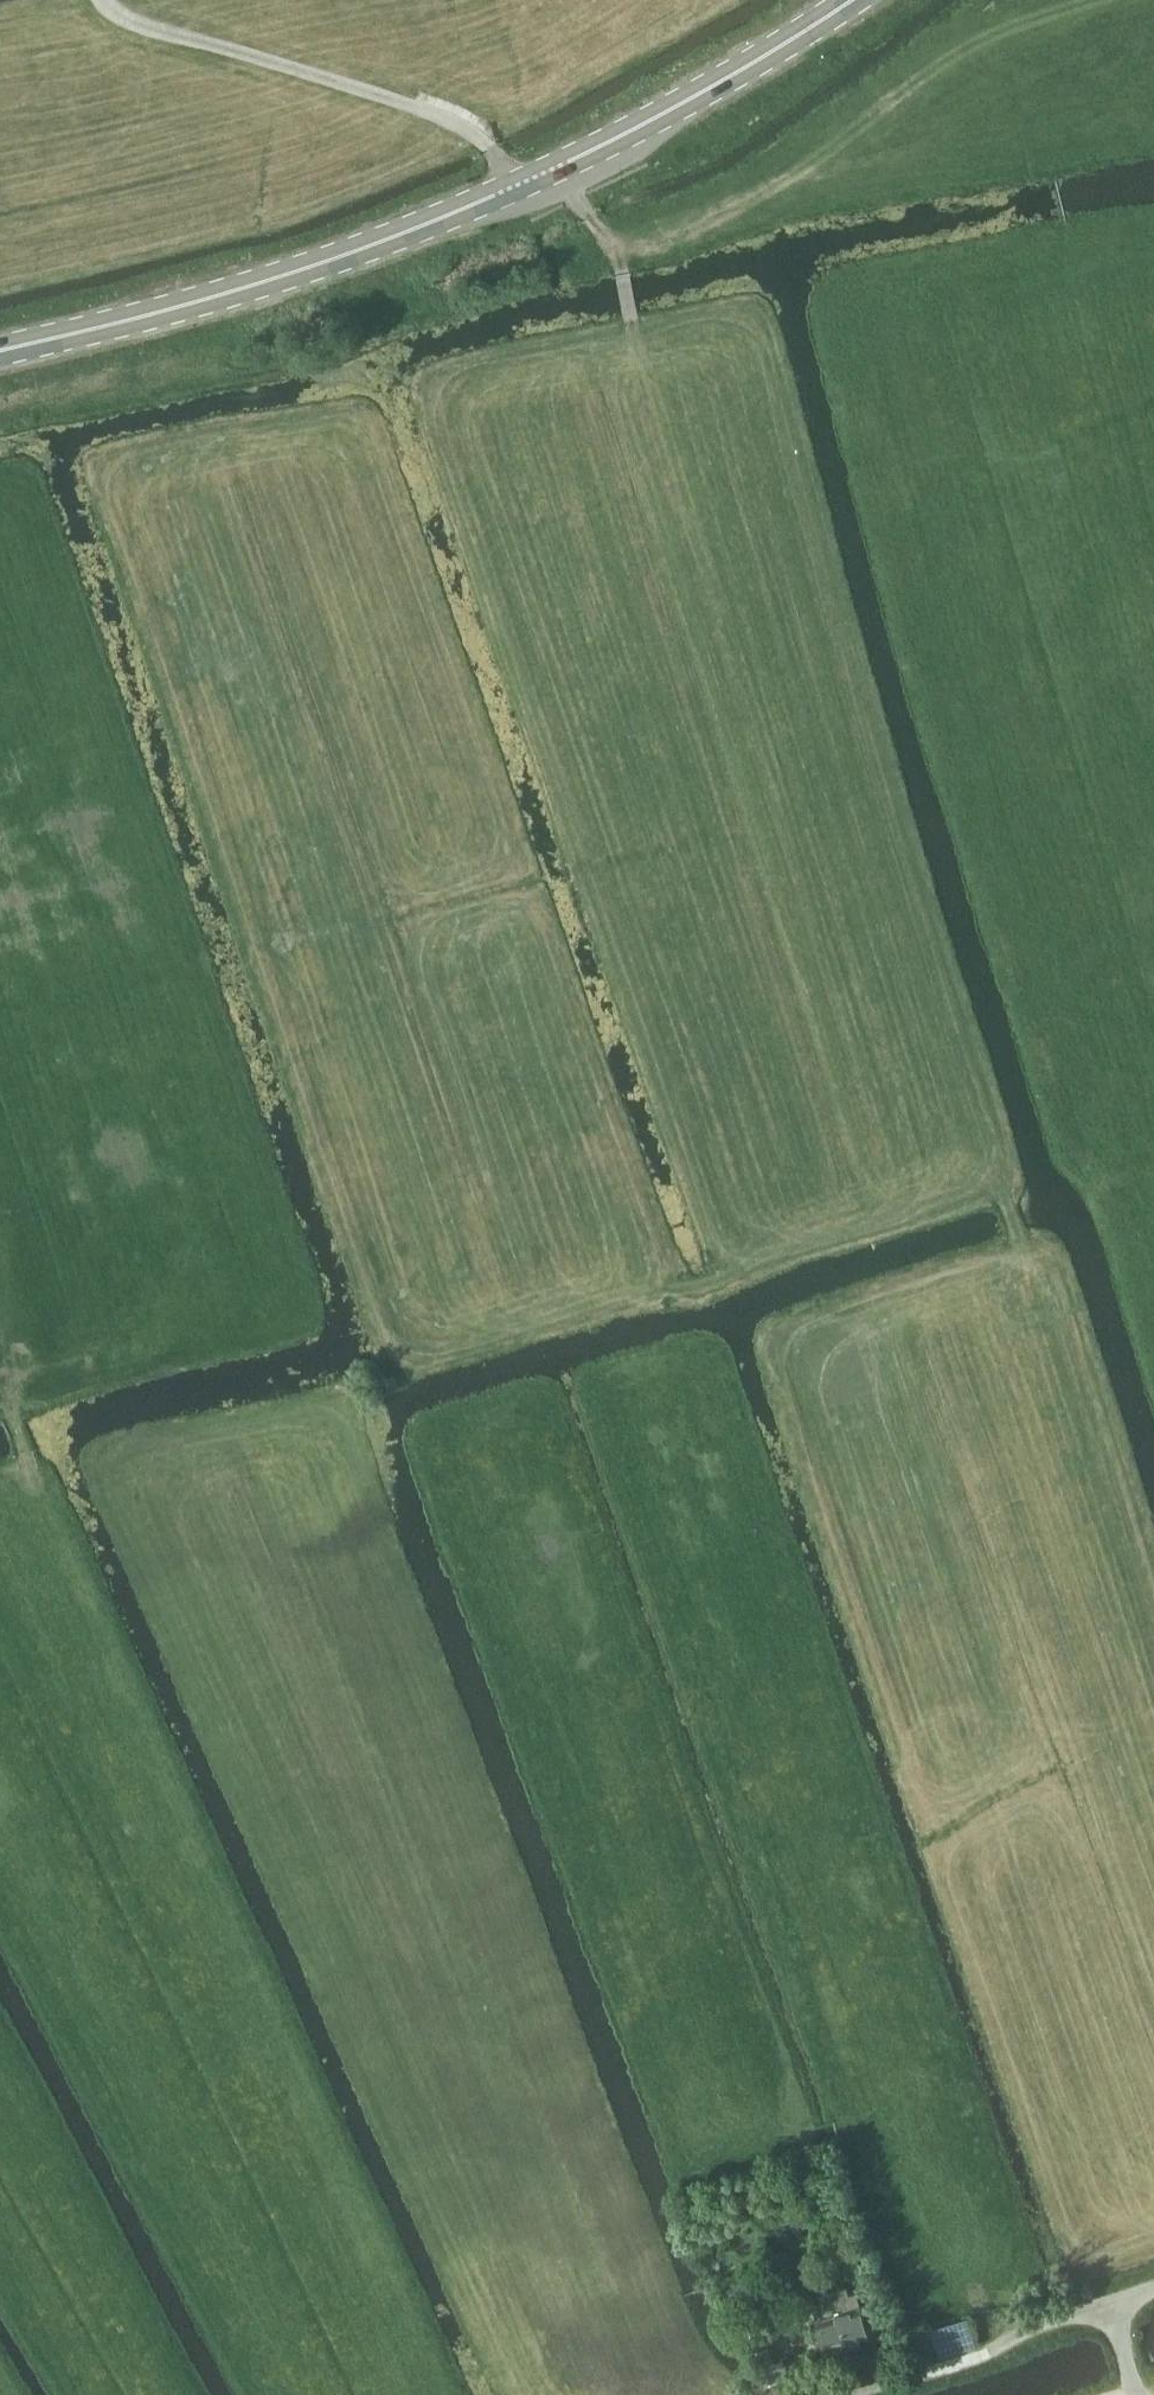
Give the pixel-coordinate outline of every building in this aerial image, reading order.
[(824,2299),(812,2303),(817,2319),(826,2346),(869,2332),(860,2304),(861,2304),(857,2289),(849,2291),(847,2284),(822,2291),(824,2299)]
